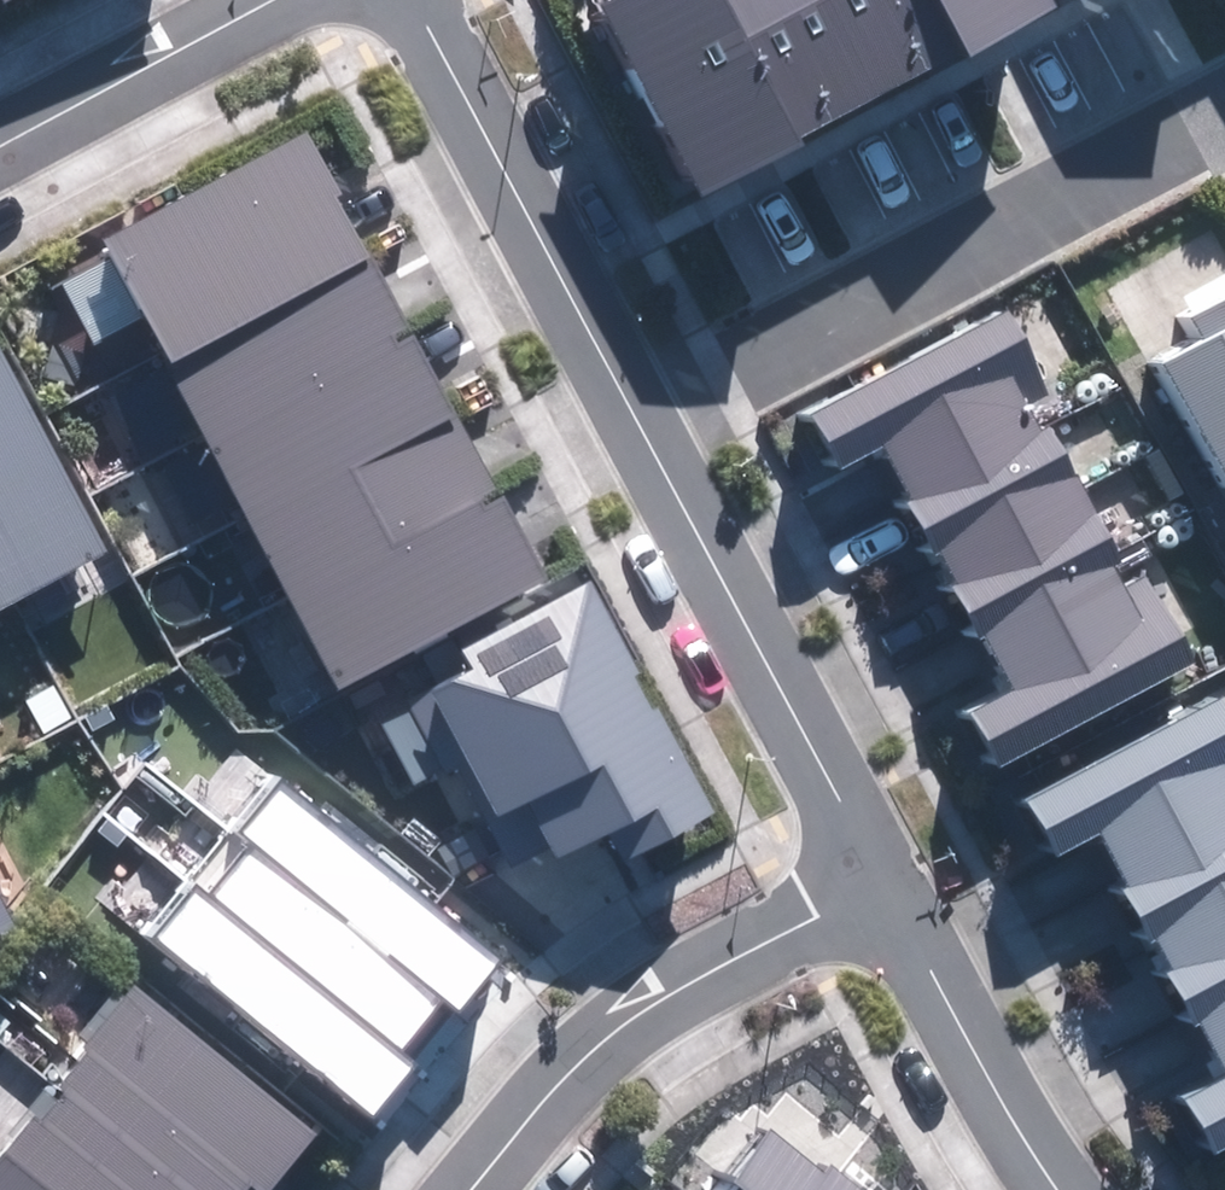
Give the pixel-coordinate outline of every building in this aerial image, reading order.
[(702,197),(1062,7),(1058,0),(605,0),(599,3),(702,197)] [(142,316),(344,688),(549,578),(308,132),(104,241),(113,260),(63,287),(93,342),(142,316)] [(1193,315),(1208,341),(1163,368),(1224,473),(1224,297),(1193,315)] [(969,712),(1000,768),(1193,661),(1144,575),(1123,587),(1112,568),(1122,562),(1047,427),(1039,432),(1025,406),(1045,394),(999,311),(813,414),(845,470),(885,448),(914,501),(905,506),(932,553),(938,549),(957,583),(948,588),(978,641),(985,637),(1013,688),(969,712)] [(106,553),(0,355),(0,609),(106,553)] [(549,846),(557,859),(607,832),(623,862),(717,812),(662,709),(653,714),(634,678),(641,674),(591,581),(475,643),(468,631),(426,653),(439,677),(374,712),(416,789),(460,766),(513,865),(549,846)] [(1216,698),(1030,800),(1061,856),(1101,835),(1131,887),(1122,892),(1148,939),(1155,936),(1173,970),(1165,974),(1195,1028),(1202,1024),(1224,1066),(1224,714),(1216,698)] [(154,937),(375,1120),(420,1066),(402,1051),(444,1000),(458,1012),(502,959),(281,777),(237,829),(253,842),(210,894),(198,884),(154,937)] [(15,927),(0,899),(0,934),(15,927)] [(254,1189),(255,1189),(274,1189),(319,1134),(132,986),(57,1081),(67,1088),(39,1123),(29,1115),(0,1152),(0,1189),(254,1189)] [(1216,1154),(1224,1149),(1224,1077),(1185,1099),(1216,1154)] [(830,1165),(824,1173),(770,1130),(730,1179),(741,1187),(738,1189),(861,1189),(830,1165)]
